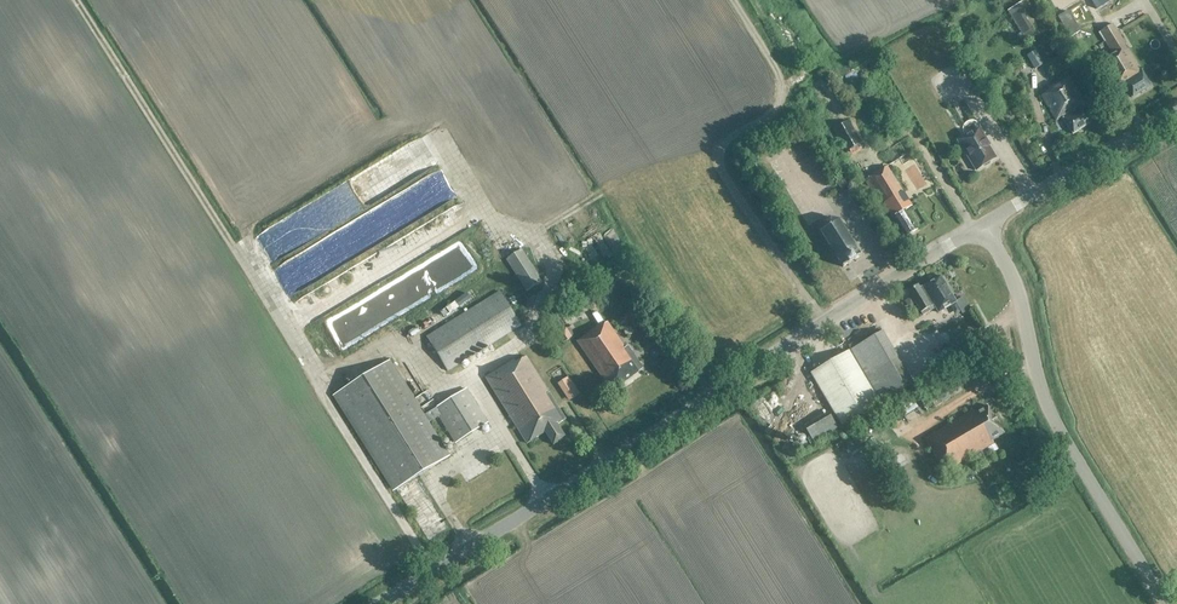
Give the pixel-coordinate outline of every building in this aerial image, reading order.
[(1026,41),(1045,29),(1027,0),(1026,0),(1008,11),(1026,41)] [(1113,25),(1100,33),(1113,53),(1099,62),(1115,88),(1123,83),(1132,98),(1151,86),(1113,25)] [(1070,58),(1062,45),(1054,50),(1062,63),(1070,58)] [(1026,57),(1034,69),(1043,63),(1036,51),(1026,57)] [(958,70),(950,74),(955,83),(963,78),(958,70)] [(1072,134),(1092,122),(1081,104),(1084,102),(1069,76),(1049,89),(1050,91),(1042,96),(1057,120),(1062,117),(1072,134)] [(964,136),(965,137),(959,141),(976,169),(974,170),(974,171),(983,165),(985,166),(989,164),(990,161),(995,158),(984,141),(986,140),(980,130),(981,129),(979,125),(978,124),(977,123),(975,122),(974,122),(972,121),(970,121),(968,122),(967,122),(966,123),(965,124),(964,125),(963,126),(963,127),(963,129),(963,130),(962,130),(963,132),(963,133),(964,134),(964,136)] [(834,131),(846,151),(861,142),(848,122),(834,131)] [(905,237),(917,230),(905,211),(912,207),(887,167),(868,179),(892,218),(893,218),(905,237)] [(446,226),(418,180),(403,189),(430,235),(446,226)] [(849,189),(843,180),(837,183),(843,193),(849,189)] [(492,214),(497,226),(507,222),(502,210),(492,214)] [(843,268),(861,256),(839,220),(830,218),(822,223),(820,232),(843,268)] [(711,229),(714,236),(727,230),(723,223),(711,229)] [(476,271),(464,248),(447,256),(458,279),(476,271)] [(506,260),(526,292),(542,282),(522,250),(506,260)] [(922,287),(935,308),(939,314),(957,303),(941,276),(922,287)] [(318,277),(305,281),(312,302),(324,298),(318,277)] [(935,308),(922,287),(920,288),(918,285),(908,291),(923,316),(935,308)] [(426,337),(447,371),(521,326),(499,292),(426,337)] [(508,300),(516,318),(528,312),(519,295),(508,300)] [(612,392),(643,369),(627,347),(624,349),(606,324),(599,328),(597,327),(577,342),(612,392)] [(562,343),(572,337),(566,328),(556,334),(562,343)] [(913,384),(883,332),(851,351),(881,402),(913,384)] [(849,351),(811,373),(841,425),(879,403),(849,351)] [(553,446),(565,438),(557,425),(565,420),(528,358),(516,364),(514,361),(486,377),(527,443),(544,433),(553,446)] [(395,490),(450,456),(429,423),(439,417),(455,443),(487,423),(467,389),(424,416),(389,361),(335,395),(395,490)] [(410,391),(416,388),(407,368),(402,370),(410,391)] [(961,390),(955,380),(961,377),(959,372),(931,389),(930,388),(925,391),(934,407),(961,390)] [(569,401),(580,394),(574,385),(563,393),(569,401)] [(899,409),(904,422),(919,416),(914,403),(899,409)] [(1004,434),(987,406),(975,413),(974,410),(926,439),(940,463),(943,462),(948,471),(995,443),(994,441),(1004,434)] [(828,411),(802,424),(810,440),(836,427),(828,411)] [(789,425),(794,441),(802,438),(796,423),(789,425)] [(843,441),(850,454),(859,450),(852,437),(843,441)]
